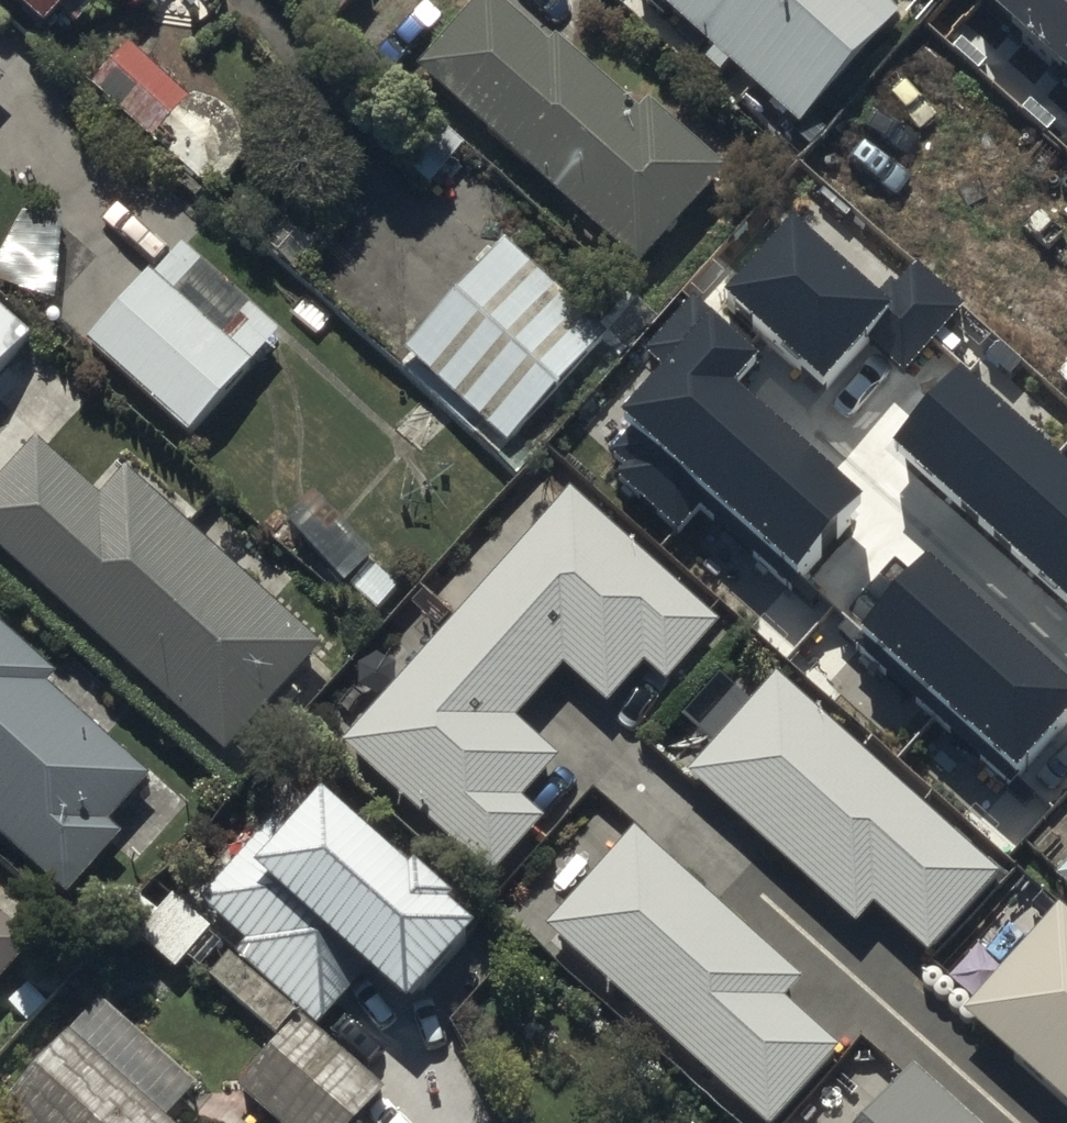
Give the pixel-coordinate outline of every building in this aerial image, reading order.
[(33,36),(65,0),(0,0),(0,7),(33,36)] [(817,147),(904,47),(849,0),(647,0),(817,147)] [(1066,79),(1066,0),(977,0),(1066,79)] [(412,87),(640,284),(726,185),(651,120),(643,130),(556,55),(550,61),(484,4),(412,87)] [(147,154),(180,117),(119,65),(87,102),(147,154)] [(463,157),(432,128),(395,166),(426,196),(463,157)] [(24,220),(0,265),(0,295),(50,316),(61,228),(24,220)] [(884,304),(789,220),(721,296),(816,380),(884,304)] [(76,360),(180,449),(271,345),(167,256),(76,360)] [(969,306),(916,257),(886,288),(913,313),(876,352),(902,376),(969,306)] [(401,374),(508,467),(606,354),(499,262),(401,374)] [(752,361),(707,320),(618,418),(789,572),(856,499),(730,385),(752,361)] [(0,329),(0,371),(21,347),(0,329)] [(957,367),(889,443),(1066,602),(1066,466),(957,367)] [(209,784),(313,670),(112,487),(90,511),(34,460),(0,497),(0,594),(209,784)] [(644,655),(665,673),(717,615),(571,484),(343,736),(493,870),(545,812),(522,791),(559,751),(514,711),(564,656),(608,696),(644,655)] [(280,548),(344,604),(377,566),(313,510),(280,548)] [(919,562),(858,634),(1016,768),(1066,709),(1066,687),(919,562)] [(60,896),(122,829),(112,821),(157,772),(0,629),(0,842),(60,896)] [(875,897),(929,946),(1000,867),(777,668),(687,768),(855,919),(875,897)] [(195,924),(242,966),(231,978),(312,1051),(368,989),(406,1025),(469,955),(443,931),(450,923),(413,889),(406,897),(319,819),(276,866),(261,852),(195,924)] [(767,1122),(838,1043),(783,995),(803,973),(634,822),(544,922),(767,1122)] [(1054,865),(1066,877),(1066,851),(1054,865)] [(1066,1093),(1066,909),(1058,902),(967,1005),(1066,1093)] [(208,942),(168,905),(132,944),(172,981),(208,942)] [(36,944),(0,910),(0,983),(36,944)] [(247,1122),(378,1122),(380,1121),(295,1045),(234,1111),(247,1122)] [(68,1055),(5,1122),(143,1122),(68,1055)] [(910,1061),(856,1122),(979,1122),(910,1061)]
